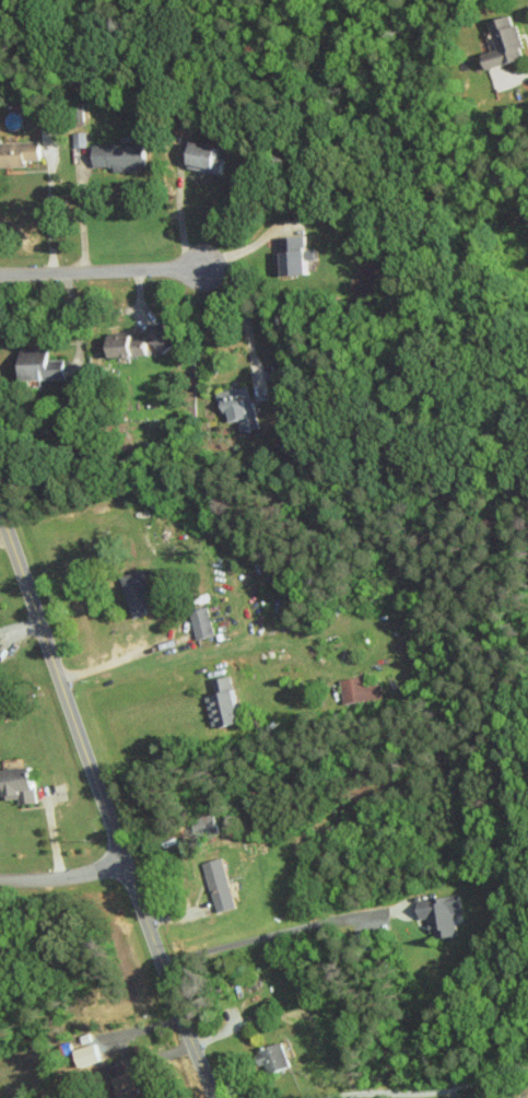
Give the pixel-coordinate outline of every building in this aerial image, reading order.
[(489,21),(497,50),(481,54),(485,69),(524,58),(512,15),(489,21)] [(86,146),(85,132),(72,132),(73,147),(86,146)] [(186,167),(221,175),(225,158),(216,156),(219,147),(192,140),(186,167)] [(39,160),(38,141),(0,143),(0,167),(24,166),(24,160),(39,160)] [(92,169),(145,167),(144,143),(91,145),(92,169)] [(277,237),(279,276),(307,275),(306,263),(316,262),(315,249),(305,249),(304,236),(277,237)] [(176,342),(160,323),(141,338),(146,344),(151,341),(161,354),(176,342)] [(144,356),(143,335),(107,336),(108,358),(144,356)] [(18,349),(19,381),(64,380),(63,359),(46,359),(46,348),(18,349)] [(215,391),(218,412),(228,410),(229,422),(238,420),(239,431),(256,429),(250,387),(215,391)] [(132,619),(147,615),(145,609),(154,606),(143,569),(119,576),(132,619)] [(195,640),(213,636),(207,607),(189,611),(195,640)] [(212,729),(239,723),(228,676),(210,681),(214,694),(204,697),(212,729)] [(366,685),(365,677),(339,680),(342,704),(381,699),(379,684),(366,685)] [(18,804),(36,801),(30,764),(0,769),(0,772),(4,799),(17,797),(18,804)] [(202,861),(215,911),(235,906),(221,856),(202,861)] [(462,911),(458,893),(416,900),(419,919),(429,917),(432,937),(456,933),(453,913),(462,911)] [(288,1066),(281,1041),(253,1050),(258,1066),(263,1064),(266,1073),(288,1066)] [(131,1079),(130,1069),(124,1071),(122,1059),(106,1062),(114,1097),(144,1097),(140,1077),(131,1079)]
